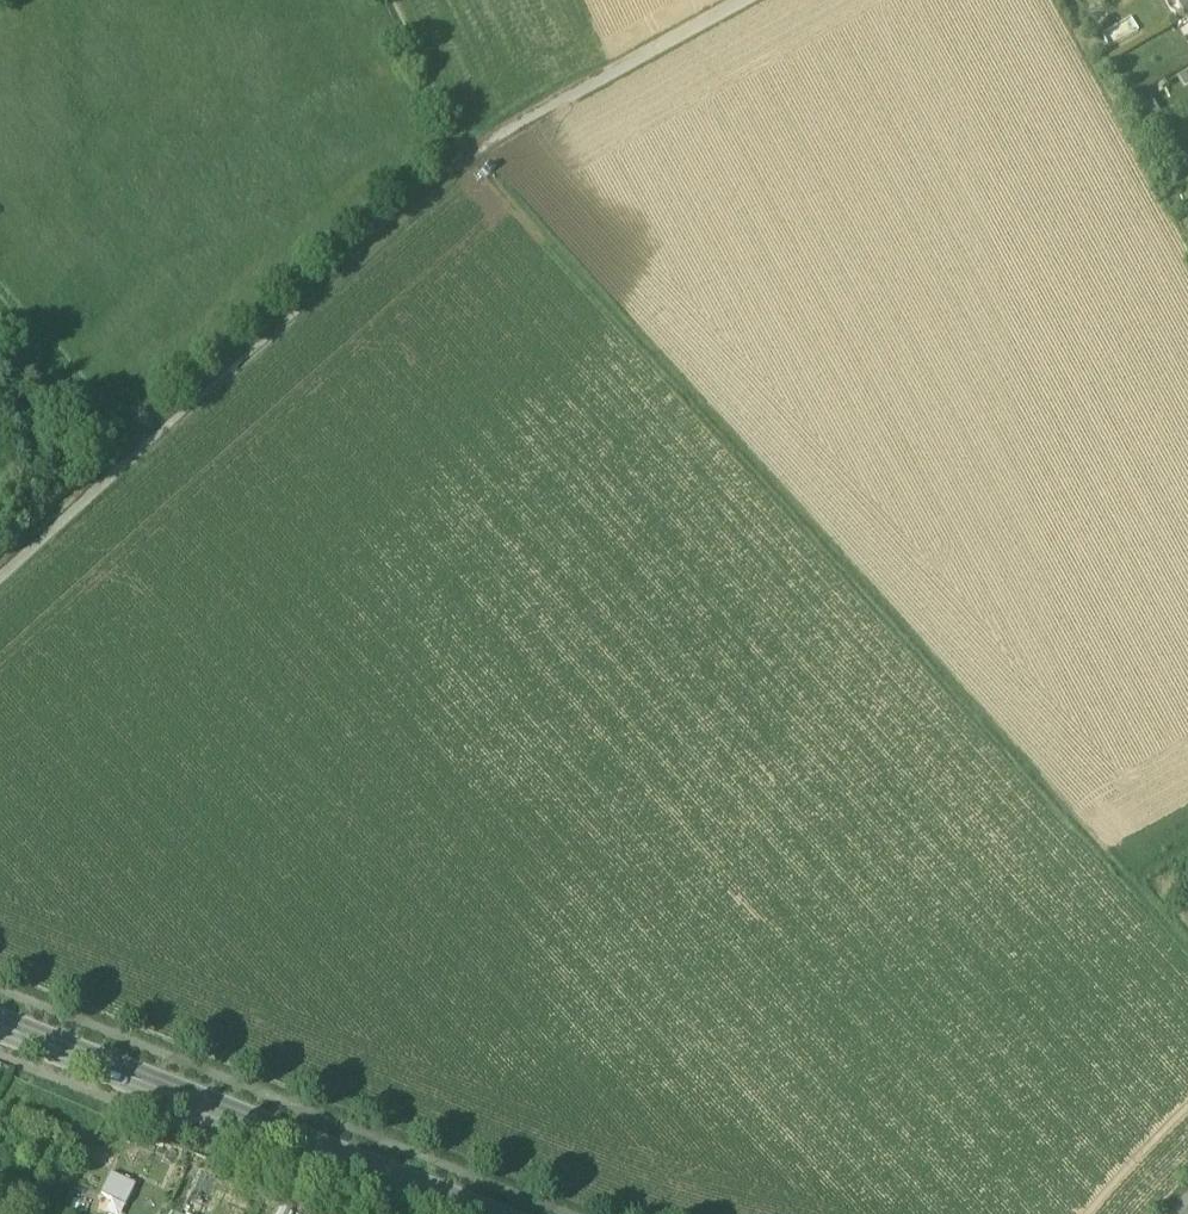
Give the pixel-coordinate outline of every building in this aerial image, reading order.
[(1185,5),(1184,3),(1179,6),(1187,20),(1187,19),(1187,3),(1185,5)] [(134,1189),(109,1177),(104,1189),(128,1201),(134,1189)]
